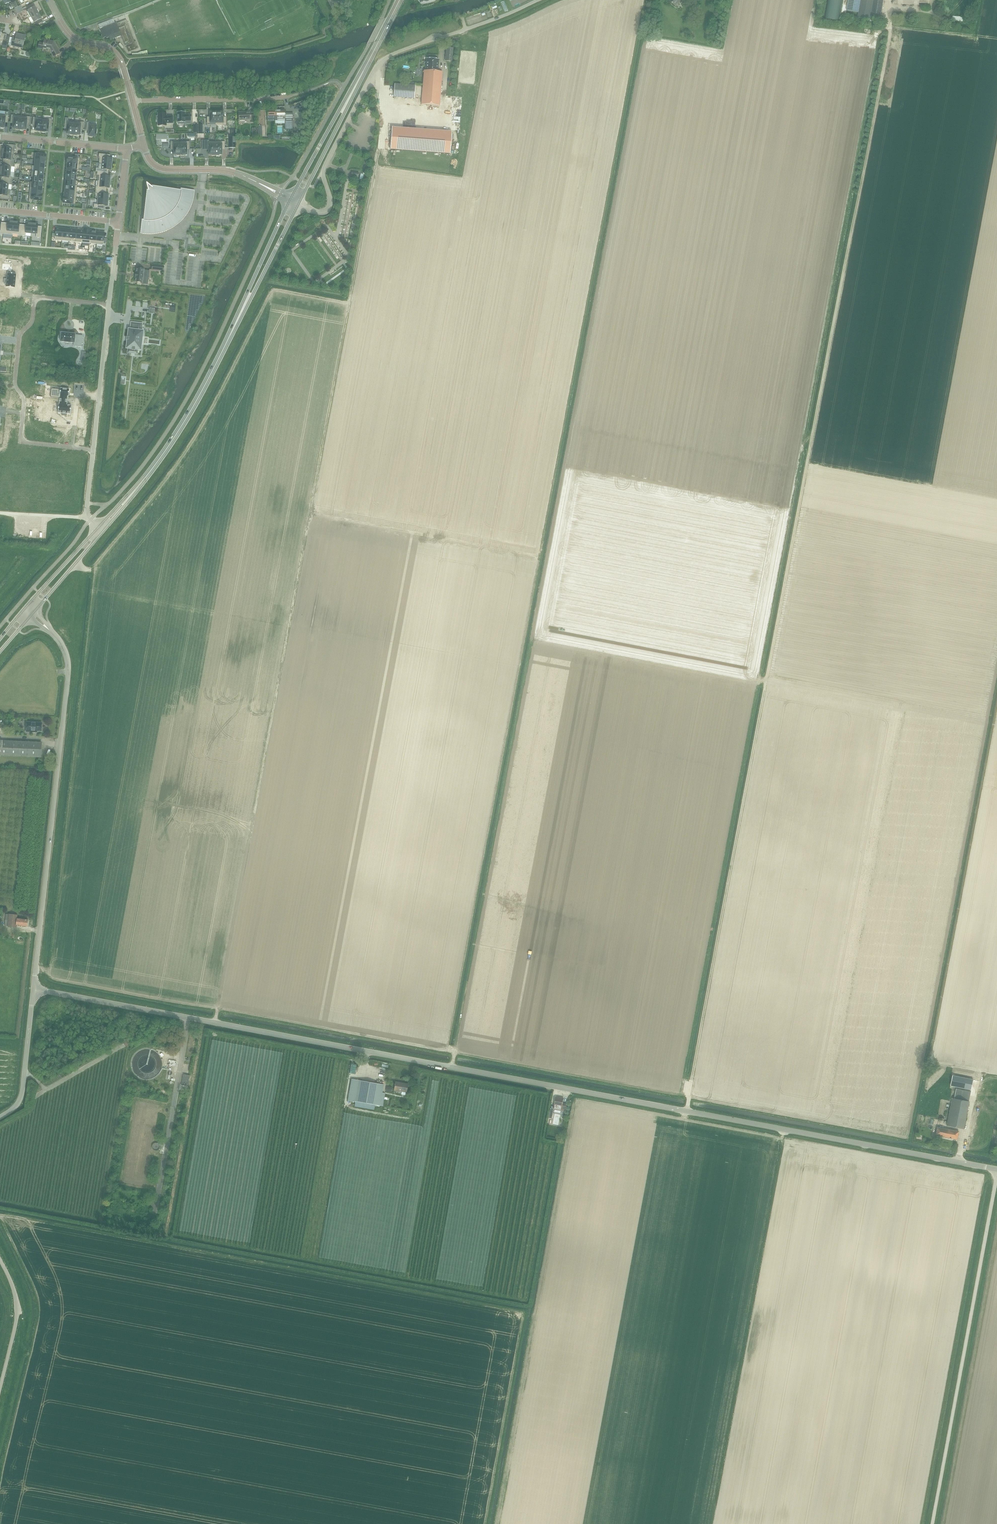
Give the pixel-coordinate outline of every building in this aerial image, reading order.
[(842,0),(827,0),(825,20),(839,22),(842,0)] [(853,19),(856,19),(857,13),(859,13),(861,0),(849,0),(847,11),(854,12),(853,19)] [(880,21),(883,0),(874,0),(873,3),(871,19),(880,21)] [(28,11),(31,17),(38,13),(36,8),(35,7),(28,11)] [(43,22),(42,19),(41,17),(38,13),(31,17),(34,23),(36,22),(37,25),(43,22)] [(953,21),(963,22),(963,17),(957,17),(957,14),(954,14),(953,16),(953,21)] [(11,44),(11,46),(14,46),(23,48),(23,47),(26,36),(17,34),(16,38),(13,38),(11,44)] [(40,43),(38,49),(43,50),(43,49),(50,50),(53,57),(60,54),(59,52),(58,50),(54,43),(54,41),(44,39),(44,44),(40,43)] [(438,72),(439,59),(426,59),(426,70),(424,70),(422,104),(440,105),(442,72),(438,72)] [(395,84),(394,97),(414,99),(415,86),(395,84)] [(282,110),(275,110),(275,116),(275,121),(285,121),(285,130),(293,130),(293,114),(285,113),(285,110),(282,110)] [(217,125),(217,111),(213,111),(213,112),(210,112),(210,117),(210,118),(207,118),(207,125),(217,125)] [(221,111),(217,111),(217,125),(226,125),(226,118),(223,118),(223,117),(223,112),(221,112),(221,111)] [(185,112),(178,112),(177,122),(178,122),(178,124),(186,124),(186,122),(186,121),(191,121),(191,115),(185,115),(185,112)] [(239,112),(239,120),(251,120),(251,122),(254,122),(254,115),(251,115),(251,112),(239,112)] [(158,116),(157,116),(157,121),(158,121),(158,125),(167,126),(167,123),(170,123),(173,123),(173,116),(170,116),(167,116),(167,113),(158,113),(158,116)] [(0,127),(0,128),(4,128),(5,121),(8,122),(9,115),(5,114),(0,114),(0,127)] [(11,115),(11,122),(14,122),(13,128),(16,129),(15,130),(19,130),(21,116),(11,115)] [(21,116),(19,130),(23,131),(24,129),(26,130),(27,124),(30,124),(31,117),(21,116)] [(41,132),(43,120),(42,120),(36,120),(36,117),(33,117),(32,124),(36,124),(35,130),(37,131),(37,132),(41,132)] [(42,120),(43,120),(41,132),(45,133),(45,132),(48,132),(49,126),(52,126),(52,119),(43,118),(42,120)] [(69,135),(73,135),(75,121),(65,120),(64,127),(67,128),(67,134),(69,134),(69,135)] [(84,122),(75,121),(73,135),(77,136),(77,135),(80,135),(80,129),(84,129),(84,122)] [(89,137),(93,137),(93,136),(96,136),(96,133),(97,133),(98,129),(97,129),(97,125),(90,124),(90,123),(87,122),(86,129),(89,130),(89,137)] [(392,127),(390,149),(450,154),(452,131),(392,127)] [(168,134),(156,135),(156,140),(156,145),(161,145),(161,140),(168,140),(168,134)] [(180,141),(170,141),(170,150),(174,150),(174,155),(176,155),(176,156),(180,156),(180,141)] [(190,142),(180,141),(180,156),(184,156),(184,155),(187,155),(187,150),(190,150),(190,142)] [(215,156),(215,141),(206,141),(206,149),(209,149),(209,150),(209,155),(211,155),(211,156),(215,156)] [(225,142),(215,141),(215,156),(219,156),(219,155),(222,155),(222,150),(222,149),(225,149),(225,142)] [(2,147),(1,153),(14,154),(14,149),(16,149),(16,145),(5,144),(4,147),(2,147)] [(1,153),(1,159),(3,159),(3,162),(14,163),(15,160),(13,160),(14,154),(1,153)] [(99,154),(99,157),(100,157),(99,163),(112,164),(112,158),(110,158),(110,155),(99,154)] [(0,167),(0,171),(11,172),(11,167),(14,167),(14,163),(3,162),(3,165),(0,165),(0,167)] [(96,168),(96,172),(97,172),(109,173),(109,170),(111,170),(112,164),(99,163),(99,168),(96,168)] [(1,177),(1,180),(12,181),(13,178),(10,177),(11,172),(0,171),(0,177),(1,177)] [(97,172),(97,175),(99,175),(99,181),(110,182),(111,176),(108,176),(109,173),(97,172)] [(8,190),(8,184),(12,185),(12,184),(12,181),(1,180),(1,183),(0,183),(0,189),(8,190)] [(96,186),(95,190),(107,191),(107,188),(109,188),(110,182),(99,181),(98,181),(97,186),(96,186)] [(142,220),(140,233),(144,234),(150,234),(156,234),(162,232),(167,230),(173,228),(178,225),(182,221),(186,216),(189,211),(191,206),(193,200),(194,194),(195,190),(181,189),(181,191),(152,187),(152,189),(147,185),(146,185),(148,191),(147,191),(144,220),(142,220)] [(11,199),(11,196),(10,195),(10,190),(8,190),(0,189),(0,198),(11,199)] [(95,190),(95,193),(99,193),(98,199),(108,200),(109,194),(106,194),(107,191),(95,190)] [(33,200),(42,201),(42,195),(30,194),(29,202),(32,202),(33,200)] [(94,204),(94,208),(105,209),(105,205),(108,206),(108,200),(98,199),(98,204),(94,204)] [(4,223),(3,234),(13,235),(13,234),(13,232),(14,221),(7,220),(7,223),(4,223)] [(13,232),(13,234),(18,234),(18,236),(22,236),(23,225),(20,225),(20,221),(14,221),(13,232)] [(23,225),(22,236),(25,236),(26,236),(26,233),(31,234),(32,223),(26,222),(26,225),(23,225)] [(32,223),(31,234),(36,234),(36,237),(41,238),(41,235),(42,227),(38,226),(39,223),(32,223)] [(52,233),(52,237),(55,238),(54,240),(62,241),(62,237),(63,228),(56,227),(55,234),(52,233)] [(62,237),(62,241),(69,241),(69,238),(70,228),(63,228),(62,237)] [(69,238),(69,241),(75,242),(76,239),(77,229),(70,228),(69,238)] [(76,239),(75,242),(82,243),(83,239),(84,230),(77,229),(76,239)] [(83,239),(82,243),(89,243),(90,240),(90,231),(84,230),(83,239)] [(90,240),(89,243),(96,244),(97,241),(98,231),(90,231),(90,240)] [(97,241),(96,244),(103,245),(104,242),(107,243),(107,239),(104,238),(105,232),(98,231),(97,241)] [(3,264),(2,269),(8,270),(8,273),(7,279),(5,279),(4,284),(6,284),(6,287),(15,288),(16,274),(11,273),(11,270),(12,270),(12,265),(3,264)] [(67,268),(66,277),(81,279),(82,272),(92,273),(91,273),(92,267),(82,266),(82,268),(73,267),(72,269),(67,268)] [(144,269),(137,268),(135,282),(142,283),(142,284),(148,285),(150,270),(144,270),(145,269),(144,269)] [(128,329),(126,348),(127,349),(128,349),(128,353),(130,353),(137,354),(137,350),(141,350),(142,345),(143,338),(143,337),(143,333),(144,331),(141,330),(142,325),(141,325),(137,325),(133,324),(132,324),(131,329),(128,329)] [(61,332),(60,342),(74,343),(74,346),(81,347),(82,336),(75,335),(75,334),(61,332)] [(52,388),(51,397),(60,398),(60,396),(67,397),(67,396),(69,396),(69,389),(60,388),(60,389),(52,388)] [(59,405),(58,413),(62,413),(62,415),(67,416),(67,413),(70,414),(71,406),(71,405),(67,405),(67,397),(60,396),(60,398),(59,404),(59,405)] [(27,722),(26,730),(27,730),(27,732),(37,732),(37,731),(41,731),(42,723),(27,722)] [(40,757),(41,742),(0,740),(0,755),(40,757)] [(6,913),(5,921),(5,925),(8,926),(16,927),(16,925),(27,926),(28,920),(21,919),(17,918),(17,914),(6,913)] [(182,1085),(188,1086),(190,1075),(184,1074),(182,1085)] [(952,1075),(950,1086),(971,1090),(973,1079),(952,1075)] [(352,1079),(348,1100),(352,1101),(380,1105),(382,1092),(384,1084),(352,1079)] [(395,1081),(394,1090),(407,1092),(408,1083),(395,1081)] [(964,1129),(969,1101),(971,1092),(956,1089),(954,1098),(952,1098),(947,1126),(964,1129)] [(556,1097),(554,1109),(555,1109),(561,1110),(562,1110),(566,1111),(567,1104),(563,1103),(564,1098),(556,1097)] [(936,1135),(958,1139),(959,1131),(938,1127),(936,1135)]
